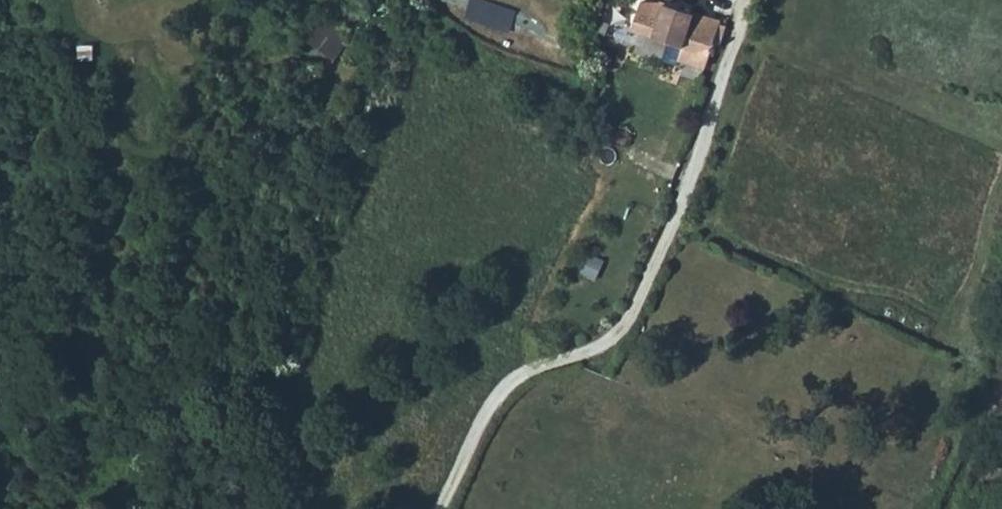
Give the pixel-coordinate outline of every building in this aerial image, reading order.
[(611,0),(603,0),(598,15),(605,18),(611,0)] [(720,22),(660,2),(641,2),(632,30),(683,47),(680,58),(705,67),(713,43),(719,24),(720,22)] [(310,35),(338,58),(355,39),(327,15),(310,35)] [(606,34),(610,24),(597,20),(595,29),(606,34)] [(719,24),(713,43),(720,46),(726,26),(719,24)] [(262,404),(257,418),(269,421),(273,407),(262,404)]
